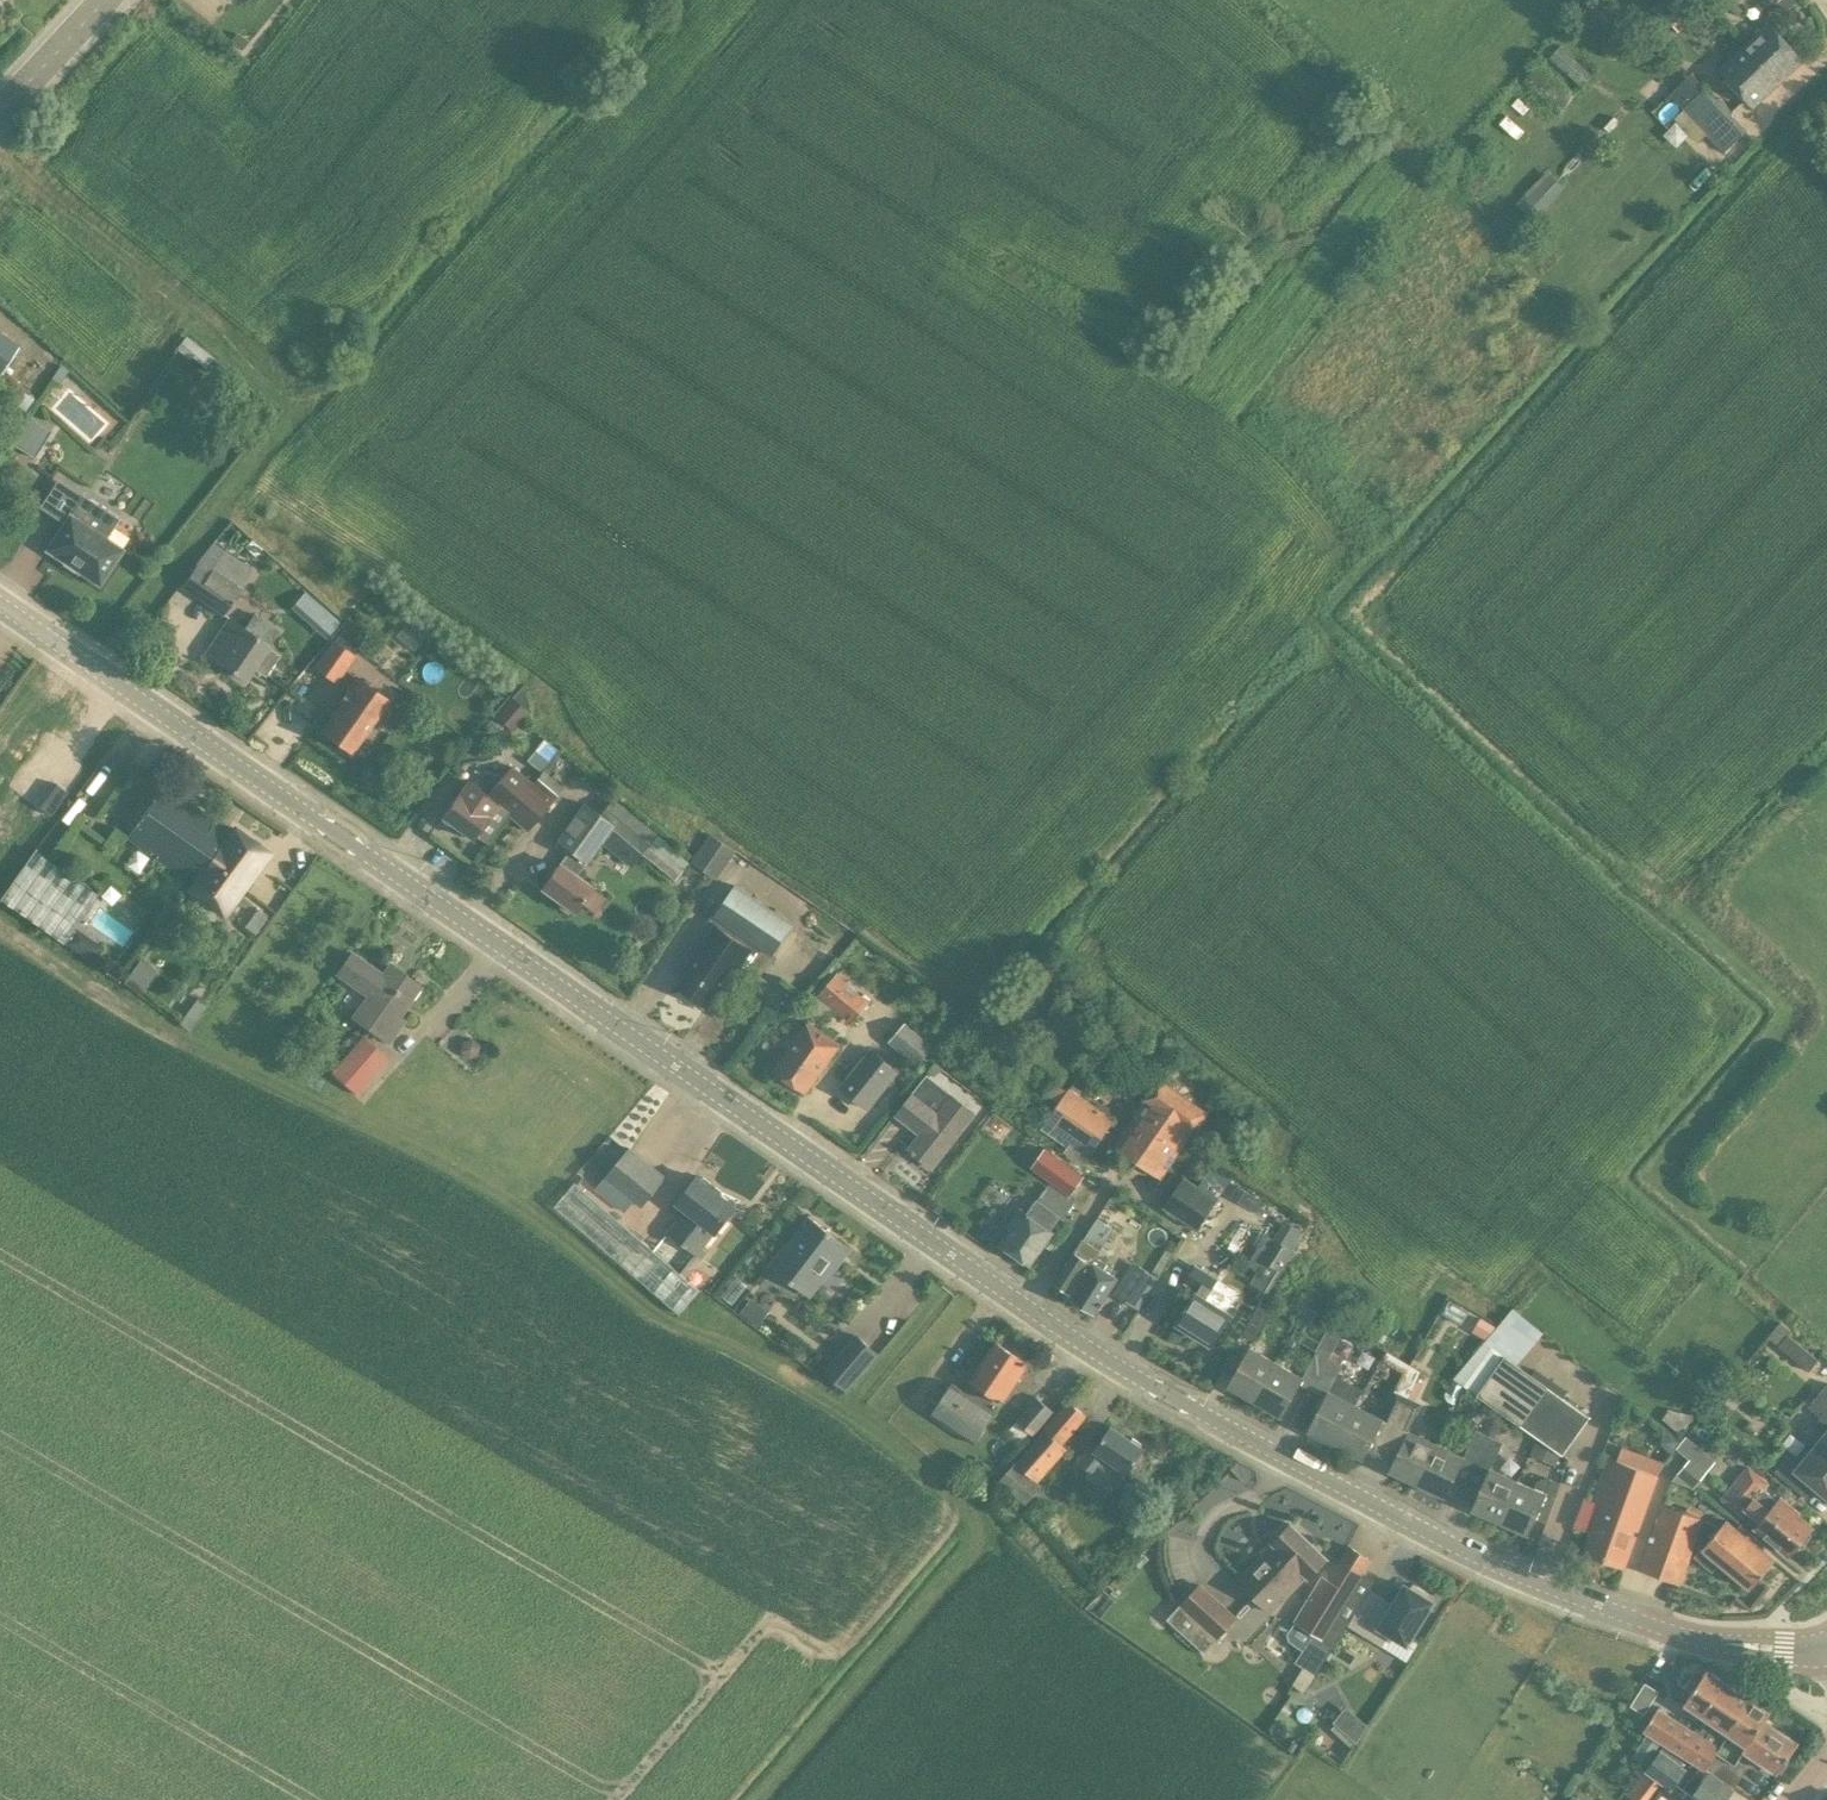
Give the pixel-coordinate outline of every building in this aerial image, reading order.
[(1718,71),(1752,108),(1802,62),(1768,25),(1718,71)] [(1706,135),(1723,153),(1745,132),(1706,89),(1683,110),(1701,130),(1698,132),(1703,138),(1706,135)] [(1543,169),(1519,192),(1535,209),(1559,186),(1543,169)] [(16,347),(0,336),(0,371),(16,347)] [(20,443),(38,455),(54,431),(36,419),(20,443)] [(80,564),(94,573),(102,560),(109,565),(121,546),(105,536),(118,515),(82,492),(46,547),(66,559),(65,561),(77,568),(80,564)] [(203,564),(237,587),(250,567),(212,542),(199,562),(203,564)] [(185,592),(223,616),(241,589),(237,587),(203,564),(185,592)] [(337,635),(348,616),(306,591),(295,610),(337,635)] [(373,598),(341,635),(359,650),(374,633),(398,653),(415,633),(373,598)] [(253,615),(243,630),(228,620),(204,654),(244,682),(252,670),(264,678),(279,656),(267,648),(278,632),(253,615)] [(313,668),(334,683),(352,657),(331,642),(313,668)] [(350,753),(382,709),(397,720),(412,699),(380,676),(371,689),(355,678),(339,701),(341,704),(321,733),(350,753)] [(512,732),(530,711),(523,684),(512,697),(508,695),(492,714),(512,732)] [(547,769),(558,745),(543,738),(532,763),(547,769)] [(550,801),(511,768),(510,767),(485,797),(525,831),(550,801)] [(475,835),(486,843),(506,815),(476,795),(479,791),(466,781),(456,795),(455,795),(440,817),(472,839),(475,835)] [(198,843),(214,821),(164,785),(126,837),(190,884),(187,889),(222,915),(248,880),(198,843)] [(612,825),(609,829),(674,880),(690,862),(612,797),(599,815),(612,825)] [(555,904),(564,911),(569,909),(573,911),(580,900),(595,911),(605,897),(590,886),(599,874),(585,863),(609,829),(612,825),(599,815),(583,804),(555,842),(568,851),(559,864),(557,865),(540,888),(555,899),(555,904)] [(229,833),(214,821),(198,843),(248,880),(266,855),(231,830),(229,833)] [(721,875),(736,844),(709,832),(695,864),(721,875)] [(70,940),(103,891),(38,847),(4,896),(70,940)] [(678,987),(707,1007),(728,975),(737,981),(760,947),(773,956),(794,925),(736,886),(680,967),(688,972),(678,987)] [(351,1016),(388,1041),(402,1020),(397,1017),(418,986),(389,966),(383,974),(349,951),(331,977),(347,988),(349,984),(365,996),(351,1016)] [(142,993),(161,973),(146,959),(127,979),(142,993)] [(837,976),(821,995),(851,1022),(868,1003),(837,976)] [(773,1070),(806,1093),(840,1044),(807,1021),(773,1070)] [(932,1046),(906,1023),(889,1042),(917,1065),(932,1046)] [(363,1036),(331,1072),(356,1094),(387,1059),(363,1036)] [(898,1071),(871,1050),(840,1088),(868,1109),(898,1071)] [(909,1150),(933,1168),(974,1115),(927,1079),(898,1116),(921,1135),(909,1150)] [(1115,1147),(1161,1178),(1207,1112),(1160,1080),(1146,1099),(1147,1100),(1115,1147)] [(1046,1123),(1092,1155),(1115,1122),(1069,1090),(1046,1123)] [(605,1178),(605,1179),(597,1190),(626,1213),(635,1202),(642,1207),(665,1178),(629,1149),(605,1178)] [(1045,1149),(1032,1167),(1070,1195),(1083,1176),(1045,1149)] [(1165,1206),(1198,1229),(1218,1199),(1185,1177),(1165,1206)] [(716,1233),(736,1208),(698,1178),(679,1203),(682,1206),(673,1218),(677,1221),(669,1232),(697,1254),(714,1233),(716,1233)] [(555,1207),(679,1315),(699,1292),(575,1184),(555,1207)] [(1049,1232),(1060,1217),(1038,1201),(1028,1215),(1021,1211),(1010,1227),(1013,1229),(1002,1245),(1030,1264),(1051,1234),(1049,1232)] [(788,1248),(785,1246),(769,1267),(792,1285),(793,1283),(810,1296),(822,1280),(821,1278),(831,1265),(836,1269),(849,1251),(829,1237),(830,1235),(810,1218),(791,1242),(792,1243),(788,1248)] [(1268,1231),(1255,1251),(1282,1269),(1296,1247),(1291,1243),(1302,1226),(1291,1219),(1278,1238),(1268,1231)] [(1071,1298),(1095,1313),(1118,1278),(1104,1269),(1107,1264),(1097,1257),(1114,1230),(1098,1220),(1084,1241),(1083,1240),(1055,1284),(1073,1296),(1071,1298)] [(1158,1279),(1132,1264),(1112,1296),(1138,1312),(1158,1279)] [(1178,1323),(1212,1344),(1230,1316),(1204,1300),(1217,1280),(1197,1267),(1187,1282),(1199,1289),(1178,1323)] [(1274,1311),(1261,1303),(1244,1335),(1257,1342),(1274,1311)] [(1464,1326),(1478,1338),(1489,1326),(1475,1314),(1464,1326)] [(1819,1359),(1789,1333),(1779,1345),(1809,1370),(1819,1359)] [(824,1373),(846,1391),(877,1355),(855,1337),(824,1373)] [(1014,1389),(1012,1388),(1027,1365),(993,1342),(990,1348),(990,1350),(968,1382),(970,1384),(964,1392),(953,1385),(932,1415),(974,1444),(995,1413),(994,1412),(999,1403),(1001,1404),(1005,1398),(1007,1399),(1014,1389)] [(1255,1402),(1277,1363),(1249,1349),(1228,1388),(1255,1402)] [(1300,1385),(1313,1391),(1331,1360),(1317,1353),(1304,1377),(1277,1363),(1255,1402),(1283,1416),(1300,1385)] [(1394,1379),(1410,1384),(1416,1366),(1383,1355),(1381,1362),(1398,1367),(1394,1379)] [(1478,1394),(1521,1425),(1548,1386),(1505,1356),(1478,1394)] [(1331,1360),(1313,1391),(1326,1398),(1309,1431),(1336,1445),(1356,1406),(1363,1391),(1338,1378),(1344,1367),(1331,1360)] [(1591,1417),(1548,1386),(1521,1425),(1564,1455),(1591,1417)] [(1814,1448),(1826,1459),(1826,1386),(1809,1407),(1821,1417),(1814,1426),(1825,1435),(1814,1448)] [(1356,1406),(1336,1445),(1364,1458),(1366,1453),(1379,1459),(1408,1399),(1396,1394),(1382,1419),(1356,1406)] [(1017,1421),(1035,1437),(1055,1413),(1037,1398),(1017,1421)] [(1389,1471),(1417,1485),(1438,1444),(1411,1431),(1423,1406),(1408,1399),(1379,1459),(1392,1466),(1389,1471)] [(1057,1415),(1055,1413),(1035,1437),(1014,1460),(1015,1461),(999,1482),(1026,1503),(1041,1485),(1039,1483),(1067,1450),(1063,1446),(1087,1418),(1068,1401),(1057,1415)] [(1087,1479),(1111,1495),(1142,1449),(1110,1428),(1095,1450),(1090,1447),(1078,1465),(1091,1473),(1087,1479)] [(1461,1465),(1474,1470),(1489,1438),(1476,1432),(1465,1457),(1438,1444),(1417,1485),(1444,1498),(1461,1465)] [(1471,1510),(1499,1522),(1518,1482),(1491,1470),(1504,1443),(1489,1438),(1474,1470),(1487,1476),(1471,1510)] [(1814,1448),(1803,1461),(1792,1452),(1775,1472),(1802,1494),(1811,1484),(1826,1498),(1826,1459),(1814,1448)] [(1657,1474),(1618,1460),(1608,1456),(1593,1497),(1586,1495),(1576,1523),(1593,1529),(1586,1550),(1625,1564),(1657,1474)] [(1692,1487),(1705,1471),(1691,1459),(1673,1480),(1692,1487)] [(1757,1528),(1789,1554),(1810,1528),(1795,1515),(1798,1511),(1782,1498),(1778,1502),(1762,1489),(1767,1483),(1748,1468),(1723,1498),(1741,1513),(1745,1509),(1761,1523),(1757,1528)] [(1545,1493),(1518,1482),(1499,1522),(1528,1534),(1535,1518),(1546,1523),(1560,1485),(1551,1481),(1545,1493)] [(1713,1571),(1720,1563),(1751,1588),(1774,1560),(1726,1520),(1719,1528),(1712,1523),(1665,1505),(1655,1532),(1653,1529),(1648,1541),(1651,1544),(1641,1570),(1679,1584),(1693,1545),(1704,1549),(1697,1557),(1713,1571)] [(1238,1580),(1271,1611),(1304,1576),(1309,1578),(1327,1559),(1291,1524),(1238,1580)] [(1295,1661),(1305,1667),(1315,1674),(1334,1643),(1347,1624),(1366,1594),(1374,1582),(1363,1575),(1372,1561),(1352,1548),(1332,1579),(1327,1576),(1287,1638),(1303,1649),(1295,1661)] [(1217,1636),(1235,1616),(1199,1584),(1182,1603),(1217,1636)] [(1410,1588),(1404,1585),(1389,1609),(1375,1600),(1357,1630),(1382,1646),(1389,1634),(1407,1644),(1433,1602),(1427,1598),(1429,1594),(1413,1584),(1410,1588)] [(1644,1729),(1702,1765),(1705,1767),(1718,1747),(1717,1746),(1750,1697),(1707,1670),(1686,1703),(1709,1718),(1701,1730),(1695,1726),(1692,1730),(1658,1708),(1644,1729)] [(1752,1697),(1751,1698),(1750,1697),(1717,1746),(1718,1747),(1705,1767),(1712,1771),(1735,1786),(1745,1770),(1735,1763),(1744,1750),(1764,1719),(1770,1710),(1757,1702),(1759,1699),(1758,1698),(1758,1697),(1756,1696),(1755,1696),(1754,1696),(1753,1696),(1752,1697)] [(1346,1743),(1363,1724),(1340,1704),(1324,1723),(1346,1743)] [(1744,1750),(1778,1772),(1798,1741),(1764,1719),(1744,1750)] [(1647,1770),(1661,1781),(1671,1789),(1686,1769),(1662,1750),(1654,1760),(1647,1770)] [(1702,1765),(1685,1786),(1695,1794),(1689,1799),(1732,1799),(1719,1790),(1725,1781),(1712,1771),(1705,1767),(1702,1765)] [(1647,1770),(1630,1792),(1640,1799),(1647,1799),(1661,1781),(1647,1770)]
